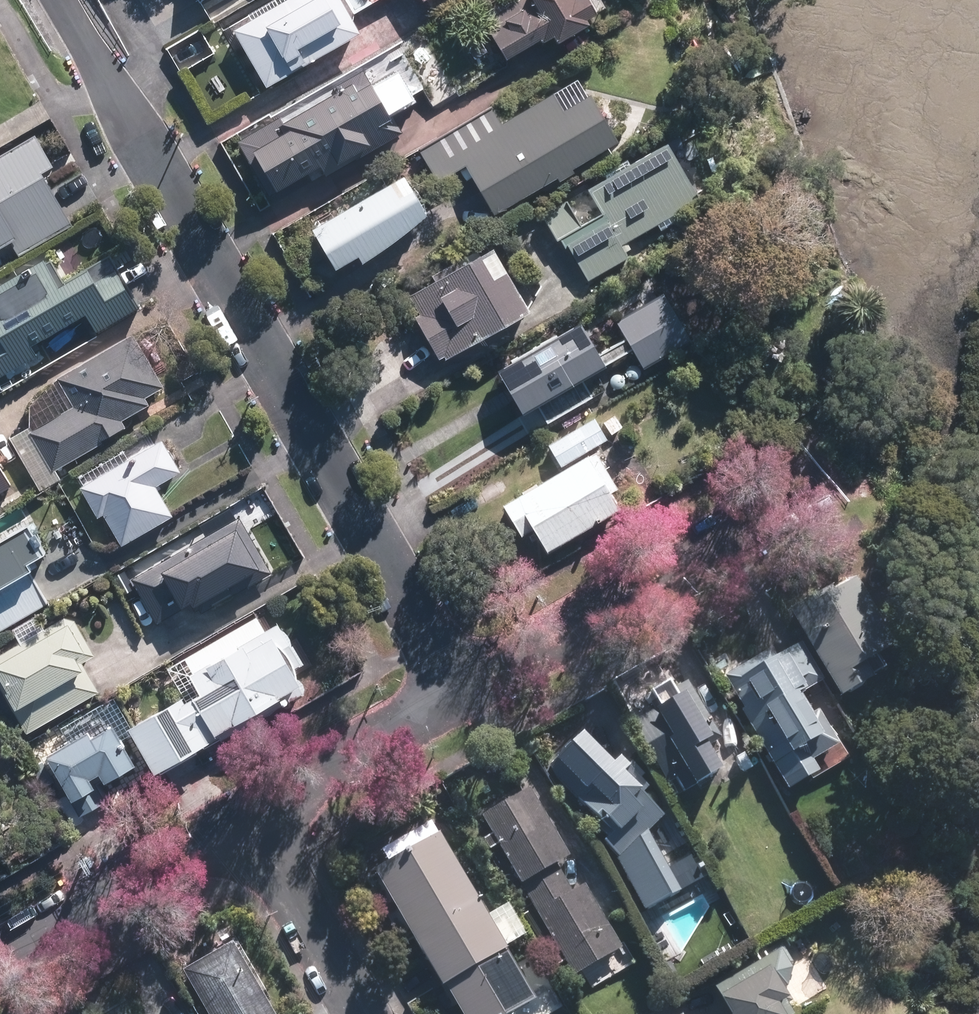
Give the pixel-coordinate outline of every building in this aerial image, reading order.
[(362,34),(352,16),(375,3),(373,0),(288,0),(235,30),(269,88),(362,34)] [(506,61),(539,41),(541,44),(553,38),(556,44),(588,26),(585,21),(595,15),(587,0),(506,0),(480,15),(506,61)] [(327,180),(402,135),(363,70),(334,87),(338,93),(276,130),(301,170),(316,161),(327,180)] [(564,111),(553,93),(503,123),(497,112),(493,105),(419,149),(423,154),(440,183),(468,167),(496,214),(619,141),(591,95),(564,111)] [(9,242),(19,257),(75,226),(44,173),(54,167),(36,137),(0,157),(0,247),(9,242)] [(667,144),(589,188),(603,213),(582,226),(568,200),(544,214),(558,240),(561,239),(567,248),(570,246),(589,280),(630,257),(622,244),(699,200),(667,144)] [(393,182),(312,227),(336,269),(360,256),(364,264),(377,255),(393,243),(409,230),(420,221),(426,213),(413,190),(404,175),(393,182)] [(409,315),(433,357),(439,353),(451,347),(452,350),(523,310),(485,245),(404,292),(415,311),(409,315)] [(33,356),(28,346),(84,314),(95,335),(140,309),(109,256),(58,285),(44,262),(0,287),(0,316),(3,321),(0,323),(0,375),(33,356)] [(663,295),(616,321),(624,336),(596,352),(582,327),(499,372),(532,431),(544,425),(592,398),(583,381),(635,352),(643,367),(689,342),(663,295)] [(138,335),(58,382),(75,411),(35,434),(57,471),(131,428),(128,423),(156,407),(151,399),(169,389),(138,335)] [(617,419),(606,425),(612,437),(623,431),(617,419)] [(596,421),(550,448),(562,468),(608,441),(596,421)] [(168,441),(86,489),(104,519),(109,516),(127,547),(178,517),(161,488),(187,473),(168,441)] [(595,453),(504,507),(523,538),(535,532),(548,554),(620,510),(610,495),(618,490),(595,453)] [(12,488),(0,466),(0,495),(12,488)] [(207,615),(278,575),(245,518),(137,580),(163,625),(196,606),(201,615),(205,612),(207,615)] [(0,542),(0,627),(4,633),(55,603),(32,564),(49,554),(31,524),(0,542)] [(130,573),(119,580),(126,595),(138,588),(130,573)] [(789,614),(839,700),(871,682),(861,666),(893,647),(856,582),(833,595),(830,591),(789,614)] [(0,659),(0,679),(32,734),(103,694),(87,666),(100,658),(77,616),(0,659)] [(185,697),(132,729),(158,774),(163,770),(165,775),(227,739),(227,741),(308,694),(296,673),(307,666),(282,623),(192,674),(203,693),(188,702),(185,697)] [(769,655),(724,681),(789,793),(819,777),(805,752),(825,741),(800,698),(825,684),(802,645),(773,662),(769,655)] [(720,742),(687,685),(649,707),(653,714),(632,726),(667,787),(675,783),(682,795),(720,774),(706,751),(720,742)] [(50,755),(85,817),(111,802),(100,784),(106,780),(107,782),(138,764),(116,726),(96,738),(92,731),(50,755)] [(601,765),(574,737),(544,767),(571,794),(570,795),(588,813),(584,818),(603,837),(599,841),(615,856),(612,859),(640,910),(678,890),(644,829),(660,814),(638,793),(649,782),(639,771),(635,775),(614,753),(601,765)] [(565,856),(524,787),(477,815),(570,973),(617,945),(581,883),(569,891),(553,863),(565,856)] [(418,958),(484,920),(435,837),(370,875),(418,958)] [(484,920),(418,958),(437,990),(441,988),(456,1013),(513,1013),(532,1003),(484,920)] [(233,945),(184,973),(207,1013),(272,1013),(233,945)] [(756,959),(717,982),(722,989),(717,992),(724,1004),(723,1005),(728,1013),(789,1013),(783,1005),(787,1002),(765,964),(760,966),(756,959)]
